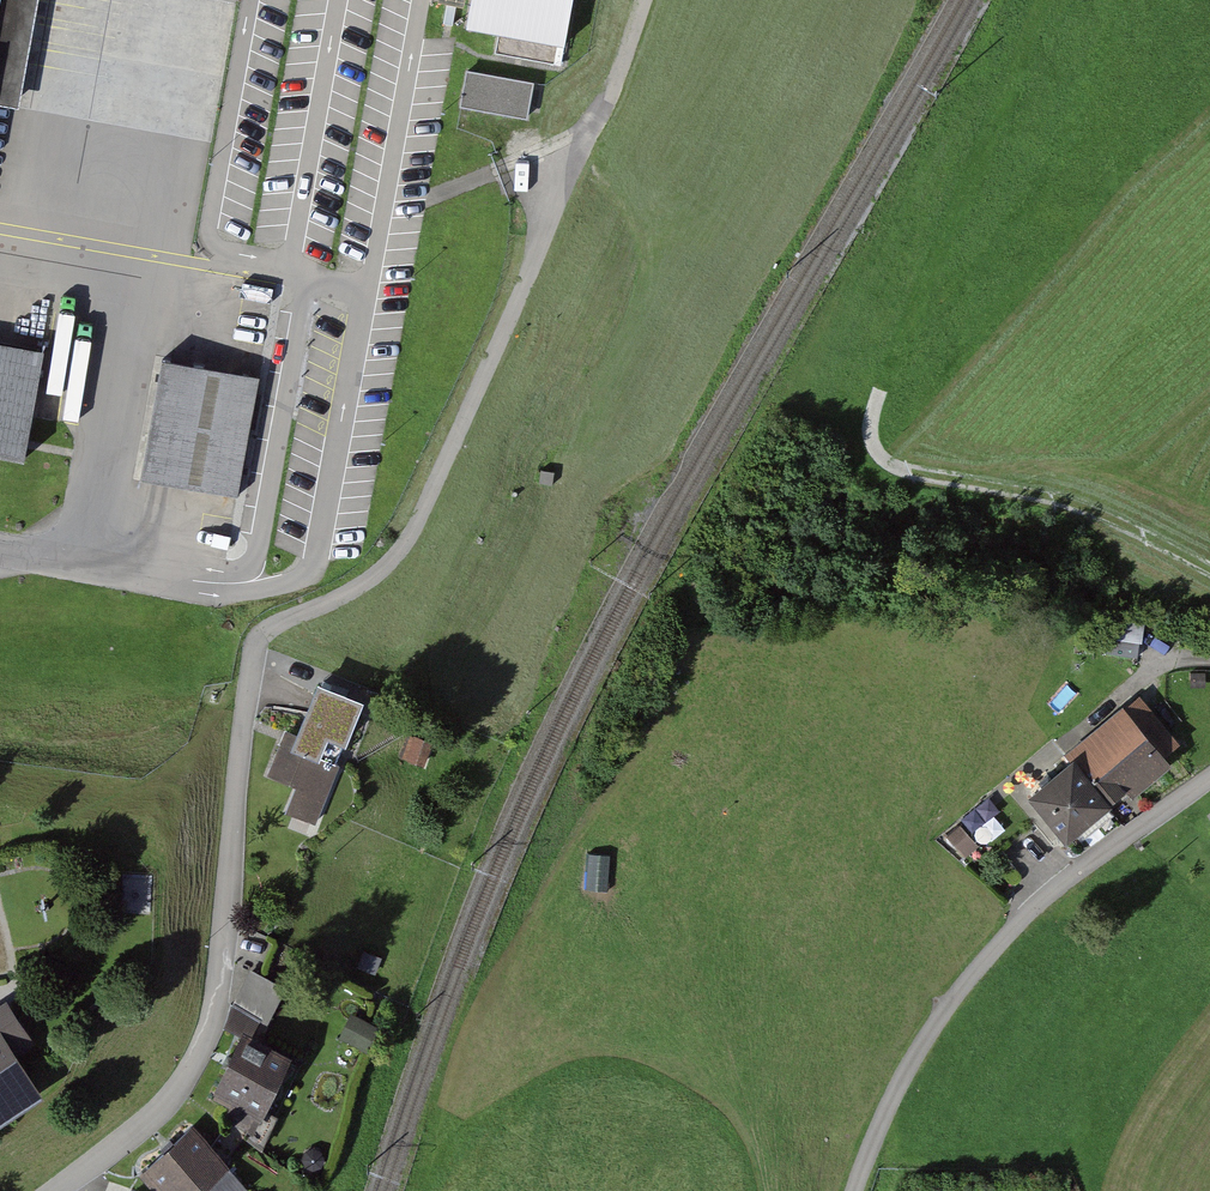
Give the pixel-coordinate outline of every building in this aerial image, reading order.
[(32,105),(50,0),(0,0),(0,100),(32,105)] [(479,27),(570,47),(580,0),(485,0),(479,27)] [(534,79),(466,67),(460,103),(528,115),(534,79)] [(0,346),(0,450),(29,455),(47,354),(0,346)] [(260,380),(174,361),(147,479),(233,498),(260,380)] [(374,717),(318,697),(305,736),(291,730),(273,776),(343,803),(374,717)] [(1091,758),(1046,792),(1083,840),(1180,767),(1175,760),(1191,748),(1152,697),(1084,749),(1091,758)] [(35,1093),(9,1054),(27,1041),(5,1009),(0,1012),(0,1117),(35,1093)] [(198,1085),(215,1095),(244,1044),(228,1034),(198,1085)] [(251,1039),(222,1101),(274,1125),(303,1063),(251,1039)] [(152,1180),(163,1190),(218,1190),(240,1170),(201,1131),(152,1180)]
